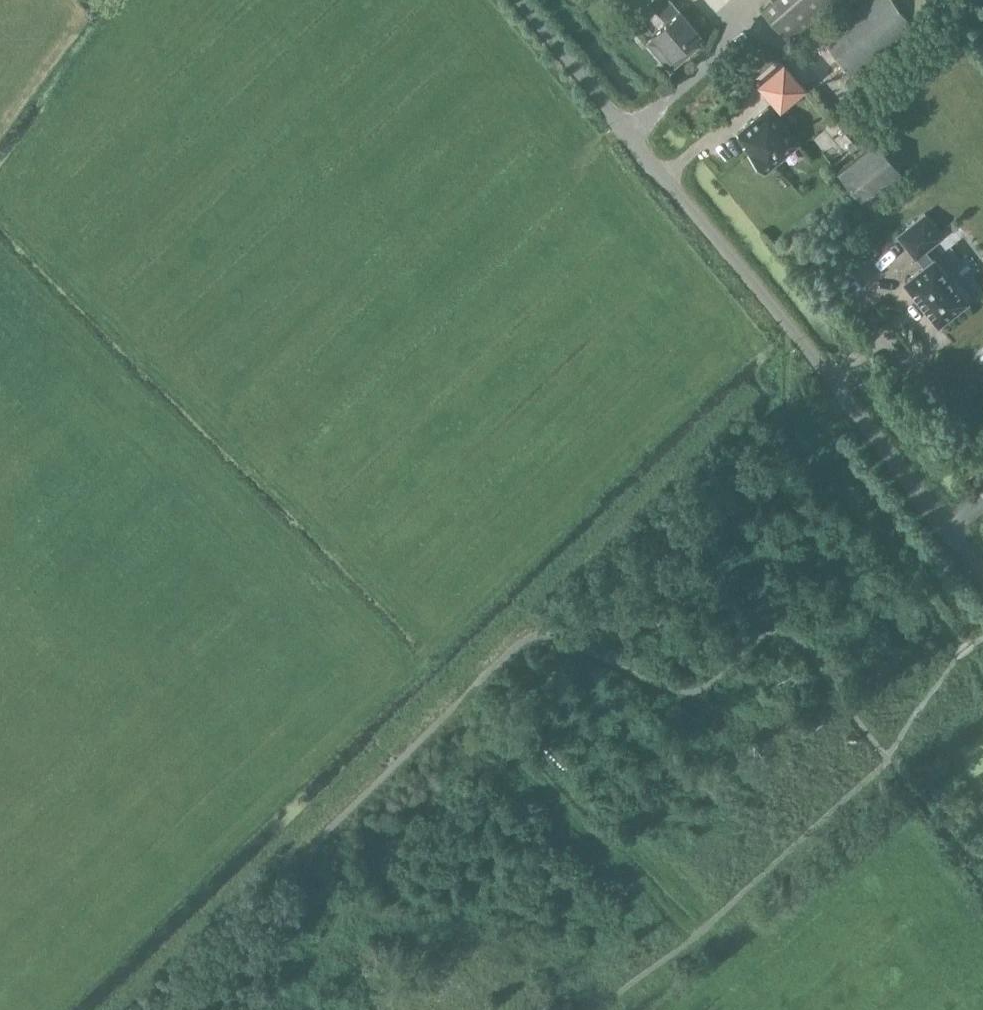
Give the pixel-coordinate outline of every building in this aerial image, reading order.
[(671,0),(651,0),(648,2),(666,23),(653,35),(655,38),(648,43),(661,58),(667,52),(678,64),(699,46),(693,40),(700,34),(671,0)] [(811,20),(835,0),(772,0),(762,9),(787,39),(811,20)] [(849,74),(912,26),(892,0),(866,0),(819,36),(849,74)] [(786,61),(766,78),(781,97),(802,80),(786,61)] [(750,154),(765,172),(799,143),(769,107),(738,134),(746,143),(744,145),(751,153),(750,154)] [(839,172),(863,204),(901,173),(876,141),(839,172)] [(904,283),(939,327),(969,303),(934,259),(933,260),(926,251),(943,236),(925,214),(898,235),(916,258),(918,257),(925,266),(904,283)]
